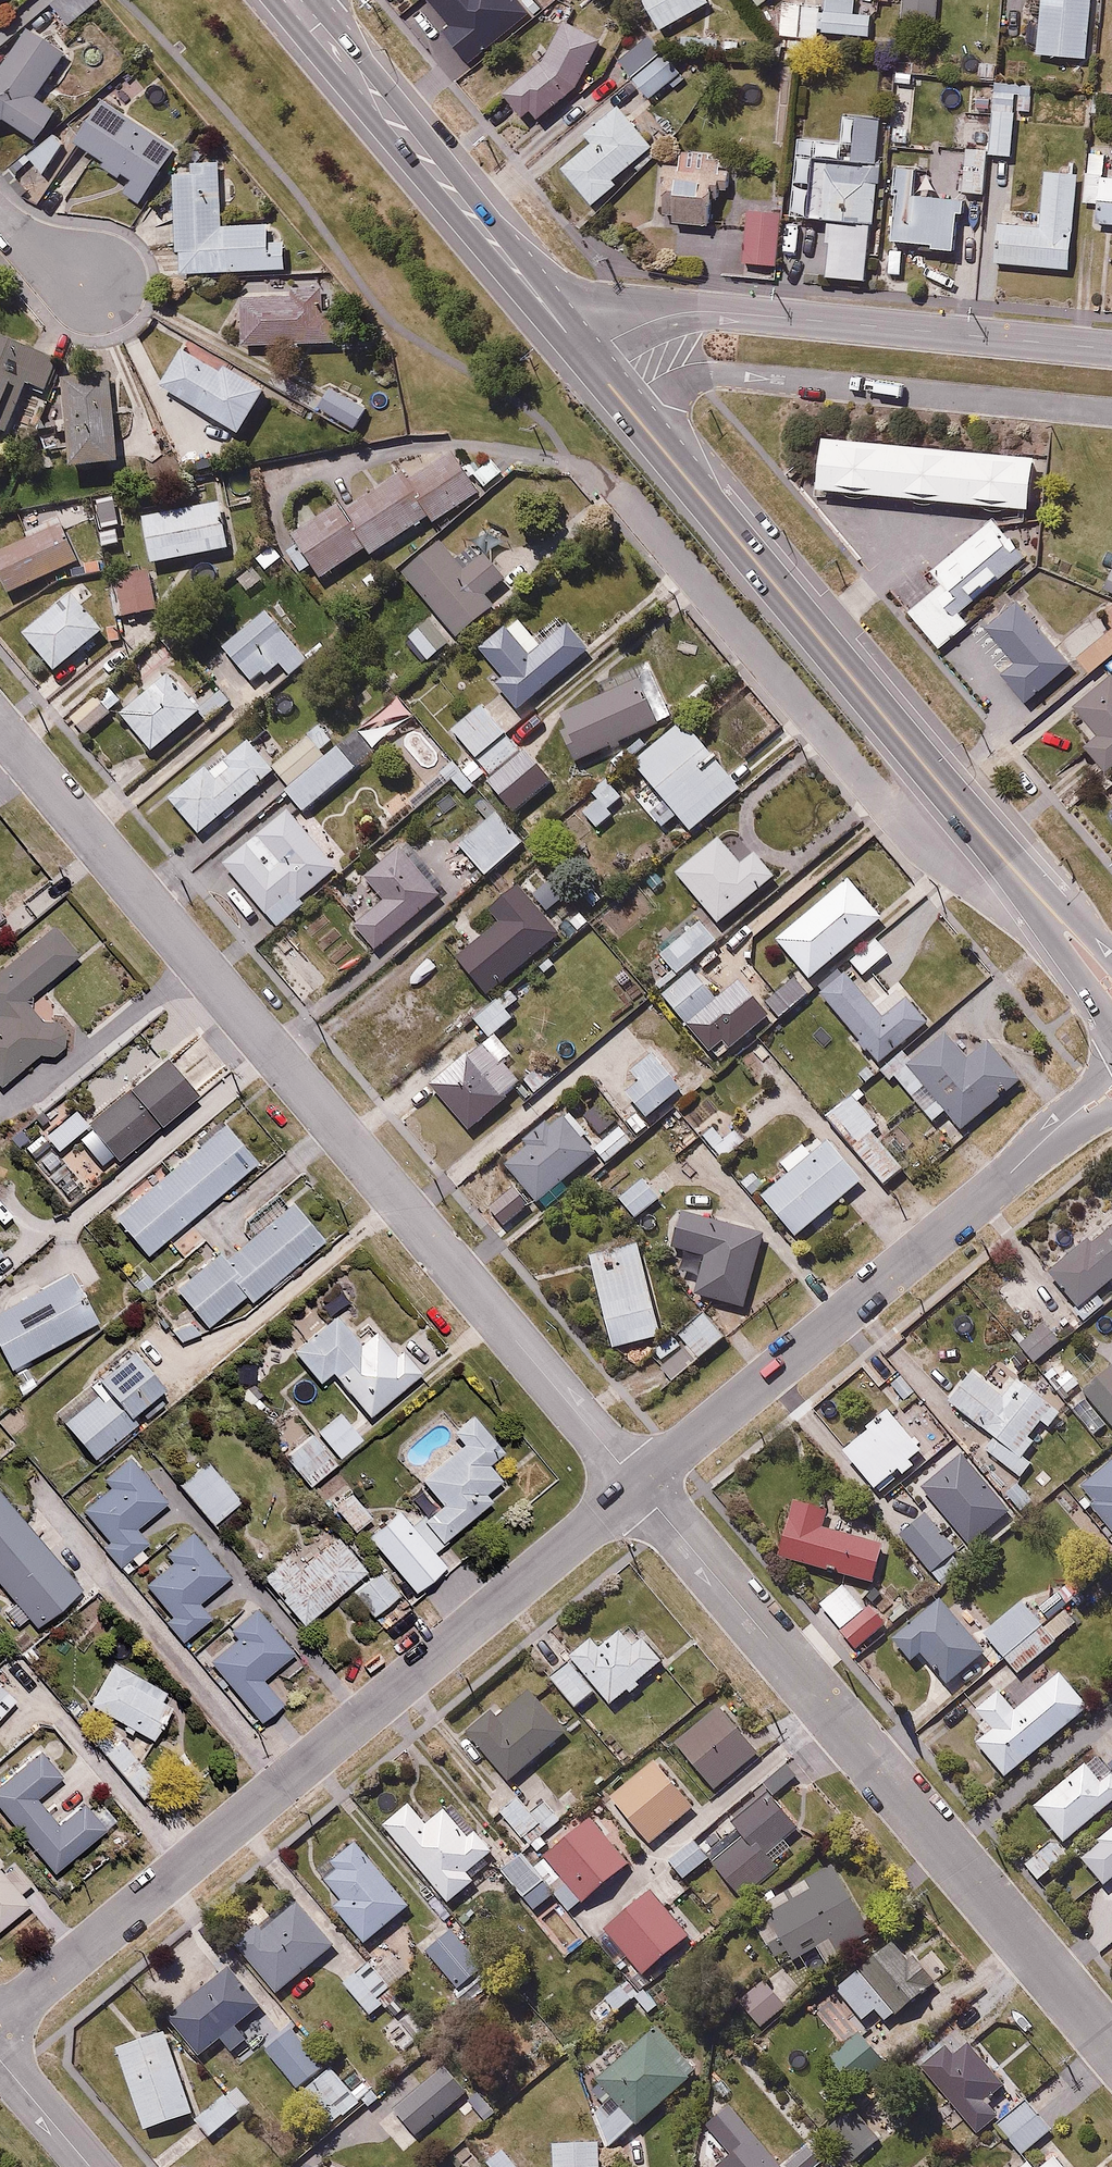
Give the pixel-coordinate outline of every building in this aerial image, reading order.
[(99,0),(64,0),(55,9),(72,26),(100,1),(99,0)] [(538,0),(489,0),(484,4),(511,37),(545,9),(538,0)] [(665,27),(709,0),(648,0),(665,27)] [(879,2),(859,1),(859,0),(826,0),(813,0),(785,0),(784,34),(821,35),(821,29),(879,30),(879,2)] [(1038,50),(1089,55),(1094,0),(1042,0),(1038,50)] [(43,134),(51,122),(61,128),(73,108),(43,89),(74,49),(36,19),(2,64),(0,65),(0,117),(9,113),(43,134)] [(546,115),(614,57),(583,21),(507,85),(529,111),(537,104),(546,115)] [(684,72),(652,32),(621,56),(653,96),(684,72)] [(993,151),(1018,152),(1020,108),(1032,109),(1033,79),(996,78),(993,151)] [(123,174),(126,169),(136,175),(126,190),(140,199),(179,136),(107,91),(77,138),(107,156),(104,162),(123,174)] [(621,99),(587,128),(594,137),(565,162),(597,199),(660,144),(621,99)] [(873,279),(888,116),(845,112),(842,137),(802,134),(795,211),(833,215),(828,274),(873,279)] [(71,147),(57,131),(34,153),(48,168),(71,147)] [(723,147),(680,144),(679,161),(665,160),(661,216),(719,219),(721,186),(734,186),(735,165),(722,164),(723,147)] [(990,145),(965,144),(964,188),(988,189),(990,145)] [(1109,172),(1110,147),(1089,146),(1086,202),(1099,202),(1098,221),(1111,222),(1111,172),(1109,172)] [(58,185),(30,155),(10,175),(39,204),(58,185)] [(918,163),(899,161),(889,242),(962,250),(968,195),(915,188),(918,163)] [(228,187),(227,164),(177,166),(180,274),(286,271),(285,238),(274,238),(273,227),(229,228),(228,209),(235,209),(235,186),(228,187)] [(1074,265),(1079,168),(1047,167),(1044,223),(1000,221),(999,262),(1074,265)] [(789,206),(743,201),(741,222),(750,223),(746,260),(782,264),(789,206)] [(336,343),(336,287),(293,287),(293,299),(243,301),(244,347),(336,343)] [(8,434),(27,385),(50,394),(63,360),(0,336),(0,431),(8,434)] [(181,348),(162,386),(243,432),(270,383),(228,361),(224,369),(181,348)] [(115,376),(62,380),(71,472),(122,466),(115,376)] [(368,408),(331,389),(320,408),(357,429),(368,408)] [(1021,452),(810,429),(804,486),(1015,509),(1021,452)] [(345,497),(292,533),(324,579),(369,549),(374,557),(432,518),(439,528),(483,498),(451,456),(352,507),(345,497)] [(222,504),(145,517),(153,566),(230,553),(222,504)] [(1019,551),(984,509),(922,562),(934,576),(902,603),(926,631),(1019,551)] [(0,552),(0,573),(9,596),(79,564),(62,527),(0,552)] [(457,559),(444,543),(407,573),(459,638),(496,608),(487,597),(512,577),(482,540),(457,559)] [(158,610),(151,566),(103,574),(111,617),(158,610)] [(1012,585),(978,612),(1016,659),(1003,669),(1027,699),(1073,662),(1012,585)] [(71,596),(24,636),(55,675),(104,634),(71,596)] [(1069,646),(1096,676),(1111,661),(1111,606),(1069,646)] [(292,678),(312,661),(269,609),(224,646),(253,681),(265,671),(268,675),(281,665),(292,678)] [(504,671),(496,678),(522,709),(592,652),(567,620),(542,640),(521,613),(482,644),(504,671)] [(453,644),(432,618),(404,641),(424,666),(453,644)] [(1078,699),(1102,728),(1087,740),(1109,766),(1111,764),(1111,671),(1078,699)] [(650,672),(567,709),(573,724),(563,728),(576,758),(670,717),(650,672)] [(169,677),(120,715),(151,755),(200,714),(169,677)] [(419,713),(394,683),(351,719),(376,748),(419,713)] [(222,694),(201,711),(209,721),(231,704),(222,694)] [(511,738),(523,729),(495,694),(453,727),(500,788),(532,764),(511,738)] [(97,698),(71,718),(86,734),(111,714),(97,698)] [(687,716),(635,761),(658,788),(639,805),(659,829),(679,812),(692,828),(745,783),(687,716)] [(291,784),(341,742),(326,724),(277,767),(291,784)] [(373,754),(354,731),(341,742),(291,784),(287,788),(306,811),(373,754)] [(276,771),(251,742),(230,760),(223,752),(169,800),(201,837),(276,771)] [(630,804),(617,786),(585,809),(597,827),(630,804)] [(528,840),(499,808),(461,842),(491,874),(528,840)] [(340,869),(290,813),(260,839),(284,867),(272,878),(245,848),(224,866),(279,930),(306,908),(303,903),(340,869)] [(741,858),(722,834),(679,869),(721,920),(779,873),(756,845),(741,858)] [(401,851),(366,881),(386,903),(357,927),(377,953),(442,897),(401,851)] [(884,915),(847,874),(779,935),(817,977),(884,915)] [(549,883),(534,896),(549,913),(565,901),(549,883)] [(491,997),(562,938),(519,888),(490,913),(498,924),(458,960),(491,997)] [(592,923),(580,909),(562,924),(574,938),(592,923)] [(680,973),(721,937),(704,917),(662,953),(680,973)] [(43,1050),(54,1064),(90,1036),(64,1003),(49,1015),(32,995),(81,956),(54,922),(0,964),(0,1084),(43,1050)] [(885,991),(870,971),(894,952),(881,936),(819,984),(879,1062),(931,1021),(900,980),(885,991)] [(725,1000),(694,966),(665,993),(695,1027),(725,1000)] [(814,992),(796,972),(762,1003),(780,1023),(814,992)] [(526,1004),(510,986),(473,1020),(489,1037),(434,1087),(472,1128),(526,1078),(508,1058),(516,1051),(497,1031),(526,1004)] [(899,1079),(933,1121),(950,1108),(964,1126),(1025,1077),(991,1035),(970,1053),(948,1026),(911,1055),(906,1049),(881,1069),(893,1084),(899,1079)] [(198,1091),(165,1053),(89,1117),(122,1156),(198,1091)] [(538,1092),(557,1074),(547,1063),(527,1081),(538,1092)] [(901,1134),(861,1085),(829,1111),(887,1183),(906,1168),(888,1144),(901,1134)] [(712,1092),(686,1112),(723,1159),(749,1139),(712,1092)] [(89,1121),(75,1103),(41,1131),(55,1148),(89,1121)] [(601,1165),(632,1138),(617,1121),(592,1143),(564,1111),(506,1161),(541,1201),(593,1156),(601,1165)] [(188,1222),(260,1159),(223,1116),(112,1212),(150,1255),(170,1238),(186,1256),(204,1241),(188,1222)] [(804,1140),(780,1159),(791,1172),(765,1193),(800,1235),(866,1179),(832,1138),(814,1152),(804,1140)] [(664,1195),(645,1174),(621,1197),(640,1217),(664,1195)] [(219,1246),(176,1284),(192,1302),(168,1322),(188,1345),(248,1293),(253,1299),(330,1232),(295,1192),(225,1253),(219,1246)] [(1045,1266),(1091,1318),(1111,1301),(1102,1290),(1111,1281),(1111,1207),(1045,1266)] [(684,1208),(674,1244),(706,1253),(695,1291),(747,1306),(764,1238),(684,1208)] [(643,1241),(594,1253),(617,1344),(665,1332),(643,1241)] [(100,1320),(71,1269),(0,1309),(0,1344),(23,1383),(37,1375),(28,1360),(100,1320)] [(1051,1319),(1017,1275),(997,1290),(1025,1326),(1015,1334),(1037,1363),(1083,1328),(1067,1307),(1051,1319)] [(356,1331),(337,1311),(296,1348),(323,1378),(334,1369),(373,1411),(418,1370),(370,1317),(356,1331)] [(667,1364),(679,1377),(726,1334),(706,1311),(682,1332),(691,1342),(667,1364)] [(130,1414),(166,1386),(132,1342),(93,1373),(104,1387),(64,1418),(93,1457),(137,1423),(130,1414)] [(1079,1391),(1110,1429),(1111,1427),(1111,1364),(1079,1391)] [(1027,1454),(1066,1408),(1019,1368),(1000,1389),(976,1369),(952,1397),(998,1435),(975,1462),(1009,1491),(1035,1460),(1027,1454)] [(916,1457),(925,1451),(893,1406),(846,1441),(862,1463),(878,1485),(901,1468),(907,1477),(922,1466),(916,1457)] [(454,1438),(414,1470),(442,1504),(432,1512),(451,1536),(497,1499),(487,1488),(502,1476),(487,1458),(504,1445),(475,1409),(448,1430),(454,1438)] [(340,1458),(315,1429),(286,1454),(311,1483),(340,1458)] [(846,1441),(840,1433),(824,1445),(845,1475),(862,1463),(846,1441)] [(112,1484),(83,1508),(109,1539),(101,1545),(126,1575),(157,1549),(137,1525),(167,1500),(129,1454),(104,1474),(112,1484)] [(242,1498),(206,1454),(175,1480),(211,1523),(242,1498)] [(1072,1492),(1088,1511),(1094,1506),(1111,1527),(1111,1458),(1072,1492)] [(905,1484),(878,1508),(933,1570),(960,1546),(905,1484)] [(6,1608),(18,1623),(28,1615),(36,1625),(84,1584),(0,1487),(0,1583),(15,1601),(6,1608)] [(372,1514),(349,1488),(333,1502),(357,1528),(372,1514)] [(796,1496),(780,1552),(879,1580),(890,1539),(827,1522),(831,1506),(796,1496)] [(403,1504),(368,1532),(416,1591),(450,1564),(436,1547),(444,1540),(422,1513),(415,1519),(403,1504)] [(202,1600),(232,1572),(191,1529),(141,1577),(173,1611),(163,1621),(183,1641),(214,1612),(202,1600)] [(303,1624),(370,1567),(339,1532),(301,1565),(289,1550),(261,1575),(303,1624)] [(405,1589),(384,1564),(355,1589),(376,1613),(405,1589)] [(848,1580),(820,1600),(862,1644),(893,1615),(878,1598),(871,1605),(848,1580)] [(1049,1622),(1028,1596),(987,1630),(1023,1673),(1087,1620),(1072,1603),(1049,1622)] [(985,1650),(940,1598),(891,1639),(911,1663),(923,1653),(948,1682),(985,1650)] [(295,1648),(256,1601),(228,1624),(237,1635),(211,1657),(262,1718),(284,1701),(263,1675),(295,1648)] [(597,1685),(612,1703),(670,1655),(649,1630),(637,1640),(624,1624),(603,1642),(596,1633),(549,1671),(576,1703),(597,1685)] [(117,1656),(92,1702),(153,1736),(178,1691),(117,1656)] [(1008,1773),(1093,1702),(1063,1665),(1015,1705),(999,1685),(975,1704),(993,1725),(978,1737),(1008,1773)] [(20,1701),(0,1682),(0,1723),(20,1701)] [(514,1780),(572,1727),(538,1690),(507,1718),(494,1704),(467,1729),(514,1780)] [(80,1692),(64,1707),(145,1797),(161,1782),(80,1692)] [(765,1745),(725,1697),(678,1737),(718,1785),(765,1745)] [(0,1782),(0,1806),(55,1876),(114,1830),(88,1796),(60,1818),(41,1794),(64,1776),(43,1748),(0,1782)] [(700,1802),(659,1754),(614,1793),(655,1841),(700,1802)] [(1032,1806),(1065,1844),(1111,1805),(1111,1775),(1110,1772),(1100,1781),(1084,1762),(1032,1806)] [(545,1773),(501,1806),(529,1843),(562,1819),(547,1800),(559,1791),(545,1773)] [(716,1864),(745,1899),(786,1865),(781,1859),(797,1845),(788,1833),(803,1820),(773,1784),(733,1816),(750,1836),(716,1864)] [(412,1798),(385,1820),(448,1899),(476,1878),(470,1871),(493,1853),(502,1865),(516,1854),(489,1820),(475,1831),(453,1804),(430,1821),(412,1798)] [(568,1908),(631,1859),(594,1810),(544,1849),(548,1855),(533,1866),(521,1850),(516,1854),(502,1865),(500,1866),(534,1910),(556,1893),(568,1908)] [(1080,1855),(1104,1884),(1111,1877),(1111,1829),(1080,1855)] [(416,1901),(360,1836),(336,1856),(344,1866),(330,1878),(346,1898),(335,1907),(366,1944),(416,1901)] [(712,1857),(698,1838),(671,1858),(685,1877),(712,1857)] [(1072,1858),(1055,1838),(1024,1864),(1041,1884),(1072,1858)] [(34,1904),(22,1889),(39,1876),(23,1856),(7,1869),(0,1860),(0,1931),(34,1904)] [(852,1882),(837,1857),(766,1901),(773,1912),(756,1923),(783,1967),(821,1944),(832,1963),(895,1924),(865,1874),(852,1882)] [(656,1884),(607,1927),(658,1985),(680,1966),(668,1952),(695,1929),(656,1884)] [(280,1990),(335,1940),(298,1900),(270,1925),(258,1912),(231,1936),(280,1990)] [(588,1939),(560,1906),(538,1924),(567,1958),(588,1939)] [(463,1923),(429,1948),(468,2002),(488,1988),(476,1971),(491,1961),(463,1923)] [(934,1980),(895,1935),(831,1990),(843,2003),(849,1998),(866,2019),(881,2006),(890,2017),(934,1980)] [(360,1970),(380,1993),(406,1972),(386,1949),(360,1970)] [(234,2050),(251,2036),(239,2021),(266,1999),(236,1962),(171,2015),(201,2052),(221,2035),(234,2050)] [(380,1993),(360,1970),(345,1983),(373,2016),(388,2003),(380,1993)] [(628,2004),(644,1991),(631,1975),(606,1995),(620,2011),(628,2004)] [(792,2002),(768,1975),(739,2001),(764,2028),(792,2002)] [(664,2003),(650,1986),(644,1991),(628,2004),(642,2021),(664,2003)] [(615,2145),(697,2074),(656,2026),(595,2079),(611,2097),(589,2116),(615,2145)] [(888,2055),(862,2028),(831,2057),(857,2085),(888,2055)] [(291,2029),(265,2050),(297,2089),(323,2065),(291,2029)] [(164,2032),(116,2047),(143,2128),(192,2114),(164,2032)] [(968,2043),(921,2069),(981,2131),(1006,2108),(995,2096),(1017,2076),(987,2043),(981,2049),(968,2043)] [(742,2064),(694,2106),(733,2150),(714,2166),(792,2166),(794,2165),(795,2166),(818,2166),(827,2159),(742,2064)] [(416,2137),(469,2092),(444,2067),(394,2111),(416,2137)] [(329,2069),(301,2092),(329,2127),(358,2103),(329,2069)] [(240,2112),(226,2094),(195,2118),(210,2136),(240,2112)] [(1052,2129),(1030,2101),(1001,2124),(1024,2152),(1052,2129)] [(852,2105),(827,2127),(856,2161),(881,2139),(852,2105)] [(599,2143),(552,2144),(553,2166),(599,2166),(599,2143)] [(1060,2145),(1037,2163),(1031,2155),(1016,2166),(1077,2166),(1060,2145)] [(486,2164),(488,2166),(518,2166),(502,2149),(486,2164)]
